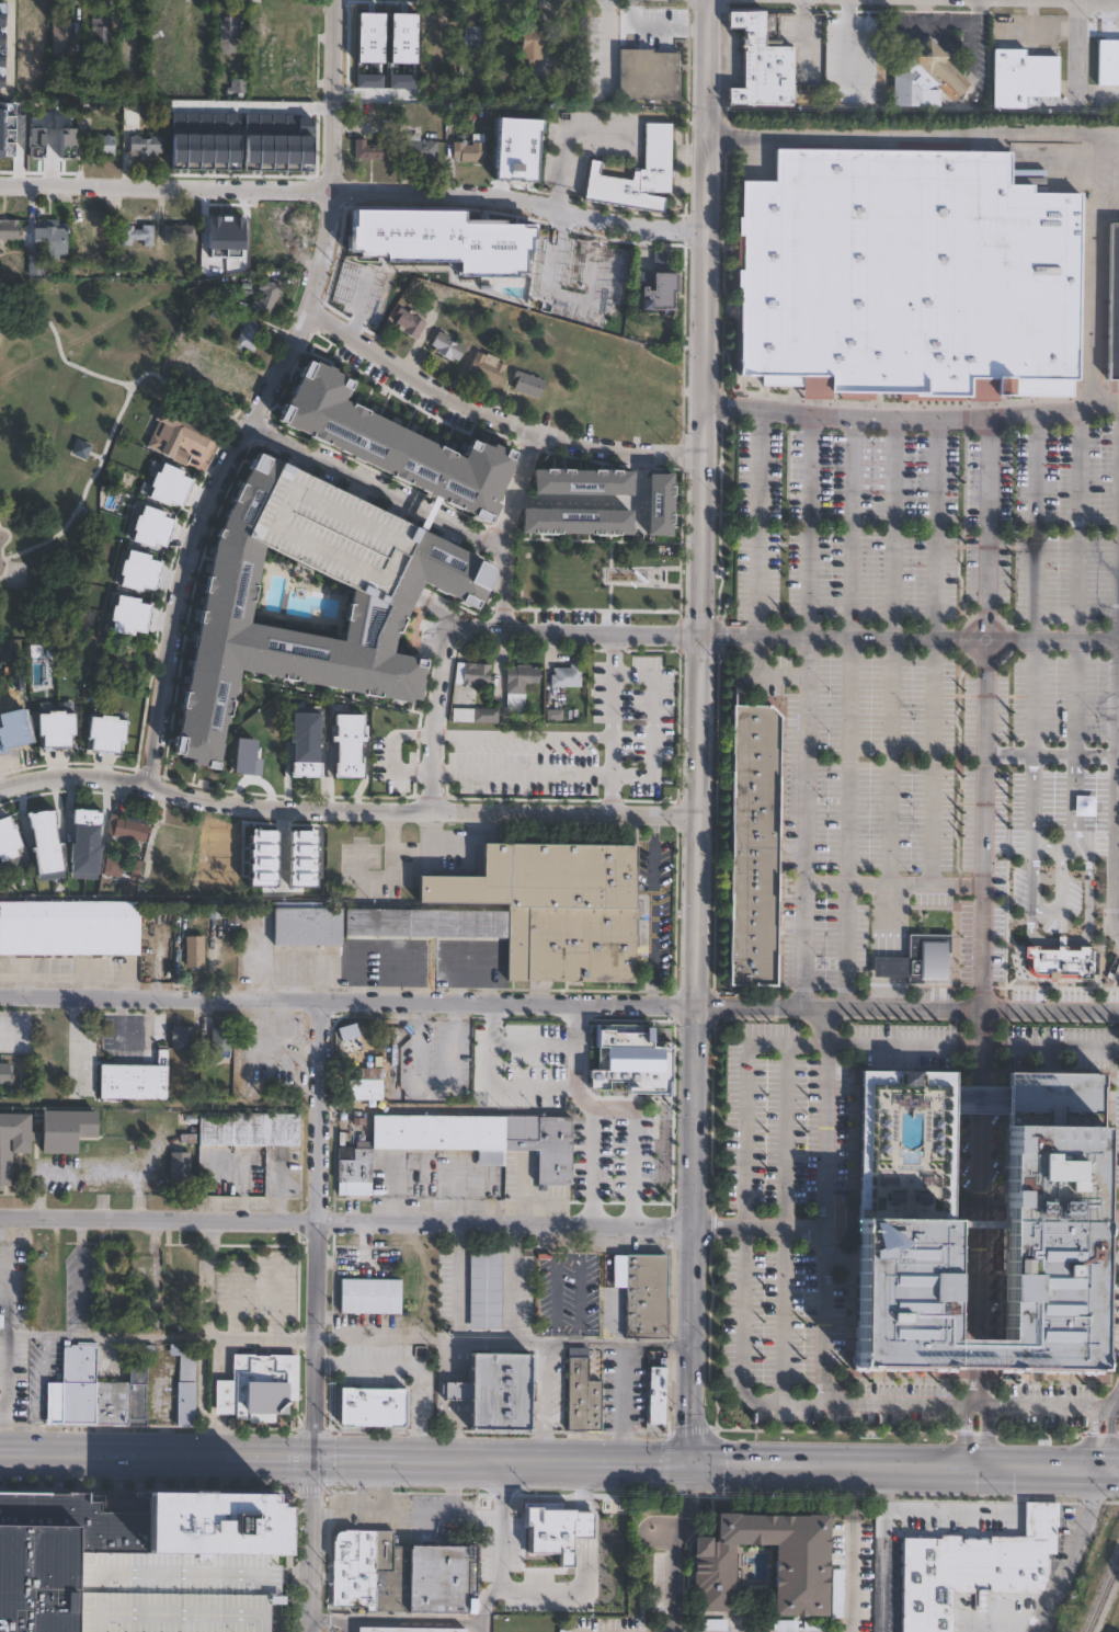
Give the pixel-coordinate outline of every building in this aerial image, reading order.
[(765,11),(765,47),(792,47),(792,103),(730,104),(730,88),(745,88),(745,28),(730,28),(730,11),(765,11)] [(233,16),(233,20),(239,20),(239,50),(220,50),(220,21),(226,21),(226,16),(233,16)] [(107,19),(107,22),(112,22),(113,56),(93,56),(93,22),(95,22),(95,19),(107,19)] [(64,21),(64,22),(73,22),(73,52),(54,53),(54,21),(64,21)] [(544,24),(544,59),(537,58),(537,65),(529,65),(529,58),(524,58),(524,24),(544,24)] [(590,60),(609,60),(609,25),(590,25),(590,60)] [(486,26),(486,50),(477,50),(477,46),(467,45),(467,26),(486,26)] [(946,57),(971,83),(954,100),(938,83),(923,90),(922,105),(893,105),(894,73),(912,57),(911,55),(930,36),(948,56),(946,57)] [(1096,37),(1118,38),(1118,83),(1095,82),(1096,37)] [(1023,43),(1023,55),(1035,55),(1035,46),(1054,46),(1054,95),(1051,95),(1051,107),(990,106),(991,47),(1001,47),(1001,42),(1023,43)] [(413,45),(389,45),(389,71),(413,71),(413,45)] [(680,99),(620,99),(621,49),(680,49),(680,99)] [(248,93),(232,93),(232,79),(248,78),(248,93)] [(670,123),(669,192),(644,191),(644,193),(662,197),(660,212),(581,197),(587,158),(598,161),(596,173),(628,179),(631,167),(641,168),(642,122),(670,123)] [(22,154),(22,133),(0,133),(0,154),(22,154)] [(486,134),(486,159),(481,159),(481,161),(458,161),(458,158),(455,158),(455,142),(467,142),(467,144),(473,144),(475,134),(486,134)] [(68,147),(68,153),(46,153),(46,150),(41,150),(42,135),(71,135),(70,147),(68,147)] [(115,135),(115,155),(89,155),(89,142),(85,142),(85,136),(115,135)] [(422,140),(439,140),(438,161),(411,160),(411,149),(408,149),(408,159),(401,159),(401,140),(408,140),(409,135),(422,135),(422,140)] [(162,153),(155,153),(155,156),(139,156),(139,152),(132,152),(132,136),(162,136),(162,153)] [(368,139),(368,145),(379,145),(379,139),(390,139),(390,160),(357,159),(357,139),(368,139)] [(500,167),(532,167),(532,146),(500,146),(500,167)] [(1007,150),(1007,184),(1027,184),(1027,192),(1077,192),(1075,379),(1071,379),(1071,395),(993,393),(993,399),(895,398),(895,390),(872,390),(872,398),(800,397),(800,387),(733,386),(735,216),(739,216),(740,178),(775,179),(775,148),(1007,150)] [(4,242),(0,242),(0,220),(19,220),(19,230),(23,230),(23,239),(4,239),(4,242)] [(104,240),(104,220),(79,220),(79,240),(104,240)] [(206,241),(236,242),(236,223),(206,223),(206,241)] [(369,260),(395,241),(382,223),(356,243),(369,260)] [(155,225),(153,246),(145,244),(145,240),(134,240),(133,246),(122,244),(123,225),(134,226),(134,228),(144,229),(144,225),(155,225)] [(413,255),(443,255),(443,225),(413,225),(413,255)] [(197,242),(165,241),(165,226),(197,226),(197,242)] [(451,248),(487,251),(489,229),(453,226),(451,248)] [(1108,227),(1118,227),(1118,378),(1107,378),(1108,227)] [(68,228),(68,254),(48,254),(48,242),(35,242),(35,228),(68,228)] [(625,269),(624,277),(603,274),(602,277),(594,275),(597,254),(624,259),(621,269),(625,269)] [(45,255),(44,274),(28,273),(30,255),(45,255)] [(368,283),(375,292),(379,288),(386,298),(369,309),(364,300),(366,299),(361,290),(357,293),(351,282),(367,271),(373,279),(368,283)] [(676,275),(675,315),(646,313),(646,310),(640,310),(640,292),(647,293),(647,274),(676,275)] [(282,286),(271,316),(251,309),(254,299),(260,301),(263,290),(259,289),(262,279),(282,286)] [(449,293),(438,312),(427,307),(438,287),(449,293)] [(427,323),(416,340),(403,331),(406,329),(397,323),(401,317),(397,315),(401,307),(427,323)] [(266,327),(254,351),(246,346),(243,351),(236,347),(249,319),(266,327)] [(467,346),(458,361),(455,358),(453,362),(437,352),(438,350),(433,345),(441,331),(467,346)] [(486,361),(495,366),(498,361),(506,364),(498,383),(469,369),(477,352),(488,356),(486,361)] [(304,358),(273,422),(487,524),(496,503),(490,500),(512,454),(488,443),(487,445),(467,436),(457,457),(341,401),(351,381),(304,358)] [(546,380),(539,399),(515,390),(518,380),(514,378),(517,370),(546,380)] [(206,434),(192,461),(174,453),(179,444),(183,446),(189,436),(184,434),(189,424),(206,434)] [(261,544),(246,623),(340,641),(350,587),(380,602),(389,584),(415,528),(483,560),(487,563),(489,567),(491,571),(491,575),(489,580),(472,608),(420,581),(412,595),(391,639),(389,650),(423,657),(414,704),(300,681),(237,669),(217,768),(169,760),(212,540),(252,455),(254,450),(277,461),(242,535),(261,544)] [(187,479),(174,505),(164,501),(162,504),(141,494),(158,461),(175,471),(175,472),(187,479)] [(277,461),(242,535),(261,544),(350,587),(380,602),(389,584),(415,528),(296,470),(277,461)] [(629,477),(629,493),(528,491),(528,467),(629,469),(629,477)] [(670,471),(667,534),(644,533),(646,471),(670,471)] [(167,521),(157,548),(146,545),(144,548),(122,540),(134,506),(153,514),(153,515),(167,521)] [(628,511),(628,534),(518,530),(519,507),(628,511)] [(157,561),(148,590),(137,586),(136,590),(114,583),(125,549),(145,555),(144,557),(157,561)] [(148,604),(140,632),(129,630),(128,634),(105,628),(114,593),(135,598),(134,601),(148,604)] [(137,650),(135,673),(130,673),(130,676),(114,675),(115,662),(118,663),(119,657),(116,655),(117,643),(134,646),(134,650),(137,650)] [(468,665),(472,665),(472,663),(487,663),(486,674),(489,674),(489,683),(467,682),(467,684),(458,683),(459,662),(468,663),(468,665)] [(527,663),(527,666),(536,665),(536,683),(522,683),(522,701),(503,703),(503,666),(512,666),(512,663),(527,663)] [(576,667),(576,686),(547,685),(547,673),(550,673),(550,666),(576,667)] [(777,716),(775,870),(774,982),(754,982),(754,988),(729,986),(729,983),(726,983),(730,704),(767,705),(777,716)] [(496,705),(496,720),(470,719),(471,707),(483,707),(483,705),(496,705)] [(35,710),(70,709),(71,746),(36,747),(35,710)] [(89,712),(124,716),(121,754),(84,750),(89,712)] [(3,750),(0,750),(0,733),(20,729),(24,747),(3,753),(3,750)] [(255,760),(267,761),(267,755),(278,756),(277,776),(244,774),(246,753),(256,754),(255,760)] [(285,775),(319,775),(319,758),(285,758),(285,775)] [(27,813),(50,809),(60,876),(37,879),(27,813)] [(101,811),(101,823),(104,823),(104,832),(81,832),(81,833),(72,833),(72,811),(101,811)] [(25,848),(0,857),(0,818),(14,813),(25,848)] [(127,817),(142,820),(141,823),(149,825),(145,841),(114,834),(118,818),(126,820),(127,817)] [(190,832),(185,851),(156,844),(159,832),(162,832),(163,825),(190,832)] [(633,844),(631,982),(503,980),(504,936),(343,935),(343,906),(415,906),(416,875),(479,876),(480,842),(633,844)] [(123,858),(121,874),(114,872),(113,876),(103,875),(105,856),(123,858)] [(141,956),(0,954),(0,900),(142,902),(141,956)] [(270,905),(339,906),(338,944),(270,944),(270,905)] [(239,923),(239,914),(226,914),(226,924),(239,923)] [(944,950),(944,977),(920,977),(920,983),(905,983),(905,974),(870,974),(870,966),(870,955),(905,955),(905,933),(948,933),(948,950),(944,950)] [(202,967),(202,970),(193,971),(192,967),(187,967),(186,936),(204,935),(206,967),(202,967)] [(1024,967),(1024,958),(1019,957),(1020,946),(1034,946),(1034,950),(1053,950),(1053,946),(1062,946),(1062,950),(1075,950),(1075,946),(1088,946),(1088,950),(1094,950),(1094,977),(1035,977),(1030,975),(1027,973),(1025,970),(1024,967)] [(189,1049),(189,1051),(182,1051),(182,1049),(173,1049),(173,1027),(193,1026),(194,1048),(189,1049)] [(233,1051),(213,1051),(213,1027),(233,1027),(233,1051)] [(168,1050),(167,1099),(102,1097),(102,1064),(114,1064),(114,1058),(159,1059),(159,1050),(168,1050)] [(392,1050),(390,1100),(351,1098),(352,1080),(370,1080),(372,1050),(392,1050)] [(14,1085),(0,1084),(0,1063),(11,1063),(11,1064),(12,1064),(12,1072),(14,1072),(14,1085)] [(952,1072),(856,1071),(854,1216),(852,1370),(974,1371),(1093,1373),(1097,1070),(1003,1069),(1003,1087),(1003,1112),(1000,1343),(975,1343),(948,1343),(951,1112),(952,1086),(952,1072)] [(952,1086),(979,1086),(1003,1087),(1003,1112),(979,1112),(951,1112),(952,1086)] [(9,1185),(0,1185),(0,1114),(27,1114),(27,1131),(38,1131),(38,1110),(93,1111),(92,1137),(75,1137),(75,1153),(38,1153),(38,1141),(26,1141),(26,1153),(9,1153),(9,1185)] [(296,1114),(295,1146),(196,1145),(197,1111),(296,1114)] [(572,1117),(572,1184),(538,1184),(539,1150),(505,1150),(505,1166),(479,1165),(479,1150),(375,1149),(375,1115),(572,1117)] [(373,1195),(345,1195),(345,1180),(338,1180),(339,1149),(374,1151),(372,1182),(373,1195)] [(169,1180),(188,1180),(188,1151),(169,1151),(169,1180)] [(500,1327),(468,1327),(469,1252),(469,1251),(500,1252),(500,1327)] [(171,1286),(192,1286),(192,1254),(171,1254),(171,1286)] [(665,1255),(664,1337),(625,1337),(626,1255),(665,1255)] [(399,1280),(399,1314),(339,1313),(339,1279),(399,1280)] [(163,1331),(175,1331),(175,1313),(163,1313),(163,1331)] [(71,1345),(78,1345),(79,1342),(99,1343),(98,1382),(130,1383),(130,1362),(133,1363),(133,1346),(155,1346),(155,1362),(149,1362),(147,1426),(50,1423),(52,1382),(64,1383),(65,1340),(71,1340),(71,1345)] [(196,1345),(194,1426),(174,1426),(178,1356),(168,1356),(168,1345),(196,1345)] [(536,1355),(534,1428),(473,1427),(471,1402),(445,1400),(447,1381),(471,1379),(473,1354),(536,1355)] [(297,1401),(287,1400),(287,1414),(274,1414),(274,1420),(235,1419),(235,1414),(220,1414),(213,1414),(214,1381),(221,1381),(233,1381),(235,1356),(298,1356),(297,1401)] [(602,1381),(602,1431),(568,1430),(569,1357),(589,1357),(589,1381),(602,1381)] [(662,1368),(661,1424),(646,1424),(647,1367),(662,1368)] [(403,1388),(402,1427),(336,1426),(338,1386),(403,1388)] [(75,1559),(74,1631),(0,1631),(0,1489),(142,1492),(141,1560),(75,1559)] [(142,1492),(276,1494),(276,1510),(285,1510),(285,1562),(276,1562),(141,1560),(142,1492)] [(950,1594),(949,1631),(898,1631),(899,1538),(938,1538),(938,1533),(957,1534),(957,1538),(986,1539),(986,1537),(1019,1537),(1019,1503),(1055,1503),(1052,1543),(1052,1554),(1043,1554),(1043,1579),(1038,1591),(1034,1591),(1032,1595),(957,1594),(950,1594)] [(826,1514),(826,1619),(772,1619),(772,1547),(733,1547),(733,1610),(690,1610),(690,1537),(710,1537),(710,1542),(713,1542),(713,1513),(826,1514)] [(595,1521),(579,1521),(579,1534),(540,1534),(540,1541),(502,1540),(502,1573),(540,1574),(539,1614),(594,1615),(595,1521)] [(395,1534),(395,1545),(411,1545),(411,1547),(478,1547),(479,1613),(377,1614),(377,1613),(335,1614),(334,1534),(334,1527),(397,1527),(397,1533),(395,1533),(395,1534)] [(265,1606),(265,1631),(74,1631),(75,1559),(141,1560),(276,1562),(275,1575),(275,1597),(279,1597),(279,1606),(265,1606)] [(830,1569),(830,1617),(842,1617),(842,1569),(830,1569)]
